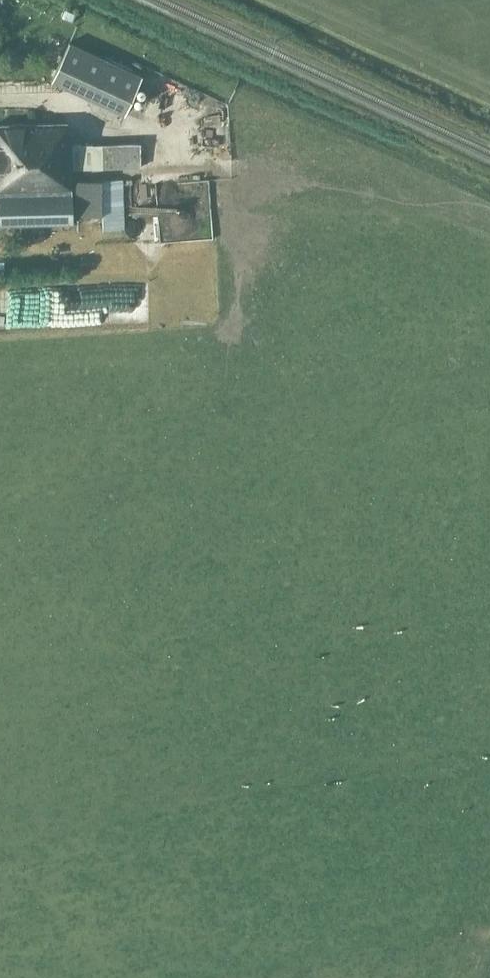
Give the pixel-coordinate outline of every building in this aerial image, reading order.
[(143,78),(70,43),(52,80),(125,115),(143,78)] [(68,122),(0,124),(0,226),(74,224),(73,190),(74,190),(73,170),(141,168),(141,143),(93,144),(72,145),(72,140),(68,141),(68,125),(68,122)] [(125,229),(123,180),(101,180),(76,181),(78,216),(103,215),(103,229),(125,229)] [(142,316),(143,290),(84,288),(83,315),(142,316)] [(78,322),(77,306),(56,307),(56,291),(36,291),(37,304),(0,305),(0,324),(78,322)]
